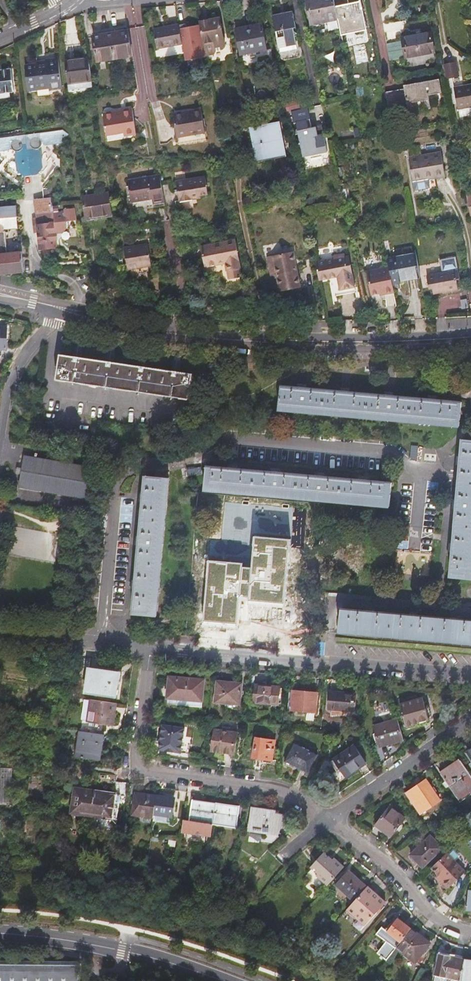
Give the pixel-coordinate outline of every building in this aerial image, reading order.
[(336,6),(334,0),(310,0),(306,1),(311,24),(327,21),(329,31),(340,29),(336,6)] [(341,33),(355,30),(356,32),(366,30),(359,0),(347,0),(347,4),(336,6),(340,29),(341,33)] [(464,0),(458,0),(458,2),(452,3),(453,8),(465,6),(464,0)] [(279,44),(296,41),(294,28),(296,28),(293,11),(273,16),(279,44)] [(220,18),(200,22),(200,26),(206,56),(214,54),(216,51),(222,49),(224,48),(226,46),(226,44),(220,18)] [(206,56),(200,26),(188,28),(188,24),(179,25),(187,62),(207,58),(206,56)] [(262,24),(236,29),(241,55),(267,50),(262,24)] [(179,25),(154,30),(158,48),(182,44),(179,25)] [(132,57),(128,32),(94,37),(97,62),(132,57)] [(403,42),(406,58),(435,52),(432,33),(402,39),(403,42)] [(388,45),(391,60),(406,58),(403,42),(388,45)] [(94,89),(90,58),(66,62),(70,93),(94,89)] [(46,64),(37,65),(25,67),(28,89),(49,87),(49,91),(64,89),(60,59),(46,60),(46,64)] [(445,64),(447,79),(461,77),(458,62),(445,64)] [(0,71),(0,93),(14,92),(12,70),(0,71)] [(387,92),(390,108),(402,106),(402,105),(408,104),(410,113),(431,109),(429,95),(442,93),(439,80),(405,86),(405,89),(387,92)] [(470,122),(470,85),(455,88),(459,109),(460,108),(464,123),(470,122)] [(299,99),(285,102),(286,111),(301,109),(299,99)] [(134,109),(104,113),(108,134),(125,131),(126,136),(138,134),(134,109)] [(207,132),(203,112),(187,114),(187,113),(175,115),(178,136),(207,132)] [(308,114),(295,116),(305,157),(327,152),(321,126),(312,128),(308,114)] [(281,122),(253,127),(256,143),(248,145),(251,162),(287,156),(281,122)] [(31,136),(27,141),(30,173),(38,173),(41,175),(41,174),(44,171),(42,155),(40,153),(41,152),(43,152),(44,151),(44,150),(45,149),(45,147),(46,146),(47,147),(51,147),(64,146),(71,137),(65,132),(31,136)] [(458,142),(468,140),(466,133),(457,134),(458,142)] [(27,141),(23,137),(0,139),(0,152),(5,152),(9,152),(10,149),(11,151),(11,152),(12,153),(14,155),(15,155),(17,156),(16,158),(17,174),(21,177),(22,178),(25,174),(30,173),(27,141)] [(52,160),(51,147),(47,147),(46,146),(45,147),(45,149),(44,150),(44,151),(43,152),(41,152),(40,153),(42,155),(44,171),(41,174),(44,175),(48,169),(48,165),(52,160)] [(9,152),(5,152),(7,165),(12,169),(12,173),(18,177),(21,177),(17,174),(16,158),(17,156),(15,155),(14,155),(12,153),(11,152),(11,151),(10,149),(9,152)] [(442,152),(410,158),(415,191),(437,188),(436,178),(446,176),(442,152)] [(165,202),(161,175),(128,180),(132,202),(144,200),(144,198),(153,197),(154,204),(165,202)] [(193,195),(201,194),(209,192),(206,176),(178,181),(181,202),(194,200),(193,195)] [(113,214),(111,193),(84,197),(85,203),(87,219),(113,214)] [(54,206),(53,199),(46,200),(37,200),(39,219),(36,219),(33,219),(35,233),(38,233),(40,233),(42,249),(58,248),(57,233),(55,214),(54,206)] [(24,272),(23,259),(23,252),(23,251),(8,253),(6,233),(10,233),(9,230),(16,229),(14,207),(0,208),(0,274),(24,272)] [(66,213),(55,214),(57,233),(64,233),(68,229),(67,222),(76,221),(75,210),(66,211),(66,213)] [(235,230),(226,232),(231,260),(239,258),(238,251),(235,230)] [(231,260),(226,232),(200,237),(204,256),(225,253),(227,260),(231,260)] [(149,245),(127,249),(130,270),(153,266),(149,245)] [(276,265),(278,273),(281,288),(300,284),(294,252),(269,257),(271,266),(276,265)] [(393,282),(421,277),(417,254),(388,259),(390,267),(393,282)] [(317,264),(320,280),(330,279),(338,277),(342,276),(344,290),(356,288),(352,264),(348,265),(346,258),(346,255),(335,257),(335,261),(317,264)] [(239,258),(231,260),(232,268),(241,266),(239,258)] [(441,261),(444,275),(449,274),(449,272),(459,270),(457,258),(441,261)] [(386,295),(395,293),(393,282),(390,267),(367,272),(373,294),(381,293),(386,292),(386,295)] [(441,275),(444,291),(448,290),(449,292),(458,291),(457,280),(460,280),(459,270),(449,272),(449,274),(444,275),(441,275)] [(443,291),(444,291),(441,275),(428,277),(430,289),(434,288),(434,293),(443,291)] [(338,277),(330,279),(333,297),(334,297),(343,296),(344,295),(343,290),(340,291),(338,277)] [(2,356),(2,349),(8,349),(8,331),(0,331),(0,358),(2,356)] [(82,350),(75,349),(74,358),(61,356),(57,380),(189,399),(192,374),(179,372),(180,364),(173,363),(172,372),(146,368),(147,359),(141,358),(139,367),(113,363),(114,354),(108,354),(107,362),(80,359),(82,350)] [(438,397),(430,396),(430,400),(396,397),(396,393),(387,392),(387,396),(352,393),(352,389),(344,389),(343,392),(309,390),(310,386),(301,385),(300,389),(282,387),(280,412),(461,427),(463,402),(438,400),(438,397)] [(27,407),(39,408),(40,397),(29,396),(27,407)] [(464,440),(462,459),(458,459),(457,466),(461,467),(460,477),(458,502),(454,502),(454,510),(458,511),(455,546),(451,546),(450,554),(454,555),(452,578),(470,579),(470,441),(464,440)] [(418,447),(412,446),(410,460),(417,461),(418,447)] [(95,469),(25,457),(20,487),(90,499),(95,469)] [(390,507),(393,483),(367,480),(368,476),(359,475),(359,479),(324,477),(324,472),(315,471),(315,476),(280,473),(280,468),(272,467),(271,472),(238,469),(238,464),(229,464),(229,468),(208,466),(206,492),(390,507)] [(172,478),(146,476),(145,495),(140,495),(140,504),(144,504),(141,538),(137,538),(136,546),(140,546),(137,582),(133,581),(132,589),(136,590),(134,614),(159,617),(166,537),(172,478)] [(410,526),(401,525),(400,535),(409,536),(410,526)] [(243,563),(209,561),(205,621),(239,623),(240,598),(248,598),(247,602),(284,604),(290,540),(256,536),(252,567),(243,567),(243,563)] [(341,608),(339,632),(470,644),(470,618),(341,608)] [(120,675),(89,670),(86,693),(116,697),(120,675)] [(204,681),(170,678),(168,698),(202,702),(204,681)] [(243,684),(218,682),(216,703),(240,705),(243,684)] [(280,687),(256,685),(255,703),(278,705),(280,687)] [(319,694),(294,691),(292,710),(317,712),(319,694)] [(332,692),(325,692),(323,709),(330,710),(332,692)] [(356,694),(332,692),(330,710),(354,712),(356,694)] [(423,697),(400,705),(407,728),(430,720),(423,697)] [(114,725),(117,704),(91,700),(88,722),(114,725)] [(381,748),(404,740),(398,720),(374,726),(381,748)] [(185,729),(163,726),(159,751),(192,755),(194,740),(184,739),(185,729)] [(238,734),(215,730),(211,751),(235,755),(238,734)] [(99,760),(102,734),(80,732),(77,757),(99,760)] [(276,741),(257,738),(254,758),(272,761),(276,741)] [(317,756),(296,744),(286,762),(308,773),(317,756)] [(354,746),(331,762),(338,772),(341,770),(347,778),(366,764),(354,746)] [(461,762),(442,775),(457,797),(470,787),(470,777),(461,762)] [(0,769),(0,803),(12,803),(12,769),(0,769)] [(426,780),(419,785),(421,788),(408,797),(420,814),(440,800),(426,780)] [(72,814),(92,817),(95,791),(76,788),(72,814)] [(95,791),(92,817),(113,819),(116,794),(95,791)] [(132,815),(154,818),(155,814),(157,796),(135,793),(132,815)] [(157,796),(155,814),(173,817),(175,799),(157,796)] [(183,820),(182,832),(212,836),(213,824),(216,804),(193,801),(190,821),(183,820)] [(216,804),(213,824),(236,827),(239,807),(216,804)] [(405,818),(391,807),(377,826),(391,836),(405,818)] [(273,812),(253,809),(250,831),(268,834),(268,832),(279,834),(286,818),(273,816),(273,812)] [(431,836),(411,855),(423,867),(443,848),(431,836)] [(465,871),(447,852),(432,867),(439,875),(443,879),(441,881),(447,888),(465,871)] [(317,877),(328,886),(345,868),(334,859),(333,860),(324,853),(311,868),(319,875),(317,877)] [(355,902),(367,888),(349,872),(337,886),(355,902)] [(385,903),(368,887),(367,888),(355,902),(372,918),(385,903)] [(355,902),(347,910),(365,926),(372,918),(355,902)] [(376,955),(385,963),(397,948),(410,930),(397,920),(395,922),(386,933),(384,931),(382,929),(376,936),(385,944),(384,946),(382,948),(376,955)] [(386,933),(395,922),(392,920),(384,931),(386,933)] [(430,944),(411,929),(410,930),(397,948),(416,962),(430,944)] [(374,939),(367,947),(374,953),(381,945),(374,939)] [(460,979),(464,962),(450,959),(450,957),(441,955),(436,974),(460,979)] [(0,961),(0,980),(75,980),(74,960),(0,961)] [(464,960),(464,962),(460,979),(460,980),(470,980),(470,961),(464,960)]
